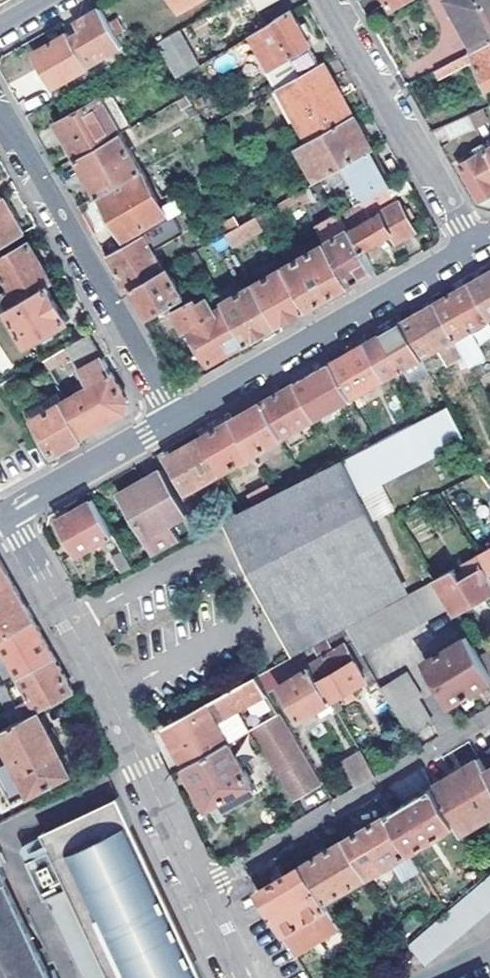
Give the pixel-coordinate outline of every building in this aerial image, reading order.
[(184,8),(199,0),(180,0),(184,8)] [(259,12),(279,0),(252,0),(259,12)] [(462,12),(466,21),(463,25),(476,50),(489,43),(489,0),(456,0),(462,12)] [(123,46),(103,9),(77,25),(82,32),(78,35),(73,38),(89,66),(123,46)] [(293,12),(252,35),(271,70),(280,88),(320,65),(309,47),(311,46),(304,32),(311,29),(308,23),(302,26),(293,12)] [(453,17),(472,53),(475,51),(476,50),(463,25),(466,21),(462,12),(453,17)] [(183,30),(159,44),(179,78),(203,64),(183,30)] [(68,83),(74,92),(96,79),(89,66),(73,38),(71,34),(37,53),(57,88),(68,83)] [(476,50),(475,51),(478,58),(489,81),(489,43),(476,50)] [(229,51),(214,59),(221,72),(236,64),(229,51)] [(442,77),(478,58),(475,51),(472,53),(439,70),(442,77)] [(320,65),(280,88),(290,106),(285,109),(292,121),(296,118),(309,141),(353,116),(342,96),(338,98),(320,65)] [(280,88),(271,70),(263,74),(273,92),(280,88)] [(49,106),(78,158),(122,133),(132,127),(112,92),(109,94),(100,77),(96,79),(74,92),(49,106)] [(188,94),(178,100),(183,109),(193,104),(188,94)] [(479,127),(489,122),(489,120),(485,111),(473,116),(479,127)] [(324,179),(373,152),(353,116),(309,141),(298,148),(319,182),(324,179)] [(78,158),(100,196),(144,172),(122,133),(78,158)] [(487,141),(482,144),(485,151),(463,164),(482,198),(489,194),(489,146),(488,143),(487,141)] [(334,197),(349,189),(357,185),(366,201),(392,186),(373,152),(324,179),(329,189),(334,197)] [(123,248),(129,244),(124,238),(168,213),(172,220),(203,202),(196,190),(165,208),(161,201),(166,199),(159,188),(154,190),(144,172),(100,196),(111,216),(107,218),(123,248)] [(370,212),(413,187),(407,177),(392,186),(366,201),(359,205),(343,214),(351,228),(364,250),(379,242),(381,246),(388,242),(385,237),(394,233),(399,241),(418,230),(401,201),(382,212),(383,214),(373,219),(370,212)] [(303,199),(305,203),(329,189),(324,179),(319,182),(299,193),(303,199)] [(357,185),(349,189),(359,205),(366,201),(357,185)] [(258,217),(262,223),(303,199),(299,193),(258,217)] [(24,233),(4,197),(0,200),(0,247),(24,233)] [(225,223),(230,233),(242,226),(237,216),(225,223)] [(227,235),(234,247),(265,229),(262,223),(258,217),(242,226),(230,233),(227,235)] [(351,228),(327,242),(351,283),(356,281),(375,270),(364,250),(351,228)] [(123,248),(110,255),(113,260),(130,290),(135,287),(164,270),(148,242),(152,240),(148,233),(129,244),(123,248)] [(53,283),(30,242),(0,258),(0,271),(10,289),(0,293),(0,295),(8,309),(49,285),(53,283)] [(287,266),(311,306),(351,283),(327,242),(287,266)] [(287,266),(256,284),(280,324),(284,322),(311,306),(287,266)] [(164,270),(135,287),(152,316),(186,297),(169,268),(164,270)] [(489,314),(489,273),(472,283),(489,314)] [(473,366),(488,358),(472,330),(489,320),(489,314),(472,283),(437,303),(458,338),(473,366)] [(256,284),(228,300),(251,341),(280,324),(256,284)] [(49,285),(8,309),(27,345),(41,337),(45,344),(54,338),(53,336),(62,330),(60,327),(70,321),(49,285)] [(228,300),(221,291),(211,297),(210,295),(199,301),(197,297),(175,310),(187,330),(191,329),(211,363),(251,341),(228,300)] [(403,323),(423,358),(458,338),(437,303),(403,323)] [(403,323),(369,343),(388,377),(423,358),(403,323)] [(67,348),(73,358),(82,373),(79,374),(87,389),(66,403),(84,436),(95,430),(127,412),(128,407),(129,400),(92,334),(67,348)] [(334,363),(353,397),(388,377),(369,343),(334,363)] [(55,355),(61,365),(73,358),(67,348),(55,355)] [(1,384),(19,374),(0,351),(0,383),(1,384)] [(43,361),(49,372),(61,365),(55,355),(43,361)] [(298,383),(318,417),(353,397),(334,363),(326,367),(298,383)] [(264,402),(284,436),(318,417),(298,383),(293,386),(264,402)] [(84,436),(66,403),(62,405),(57,394),(31,407),(55,452),(84,436)] [(259,405),(234,419),(254,454),(284,436),(264,402),(259,405)] [(225,521),(275,618),(394,557),(360,490),(465,438),(451,407),(343,461),(244,511),(234,516),(225,521)] [(202,437),(222,472),(254,454),(234,419),(202,437)] [(222,472),(202,437),(168,456),(188,491),(222,472)] [(123,493),(158,555),(185,541),(174,522),(189,513),(164,470),(123,493)] [(244,511),(233,491),(223,497),(234,516),(244,511)] [(115,533),(95,498),(60,519),(80,553),(115,533)] [(200,533),(213,527),(207,517),(194,523),(200,533)] [(478,555),(489,574),(489,548),(478,555)] [(134,567),(125,552),(115,557),(124,573),(134,567)] [(453,610),(476,598),(482,606),(488,603),(483,595),(489,591),(489,574),(478,555),(463,562),(467,568),(457,574),(453,567),(434,578),(449,604),(453,610)] [(302,650),(346,626),(411,590),(394,557),(275,618),(294,654),(302,650)] [(35,619),(16,587),(0,559),(0,639),(35,619)] [(434,578),(411,590),(346,626),(350,633),(361,651),(449,604),(434,578)] [(17,675),(55,654),(39,625),(35,619),(0,639),(0,644),(17,675)] [(311,666),(331,700),(345,693),(347,696),(360,688),(358,685),(368,679),(348,644),(336,651),(331,643),(350,633),(346,626),(302,650),(306,658),(311,666)] [(468,635),(427,660),(452,703),(489,679),(489,671),(480,654),(468,635)] [(480,654),(489,671),(489,648),(480,654)] [(258,674),(263,681),(306,658),(302,650),(294,654),(258,674)] [(55,654),(17,675),(24,688),(15,692),(22,704),(31,700),(37,711),(40,709),(76,690),(59,661),(55,654)] [(331,700),(311,666),(280,684),(299,716),(310,710),(312,714),(332,702),(331,700)] [(408,671),(382,685),(389,697),(411,735),(434,721),(420,697),(423,695),(408,671)] [(8,714),(19,709),(0,674),(0,698),(8,714)] [(188,765),(229,741),(254,727),(279,713),(281,711),(275,702),(263,681),(258,674),(166,725),(185,759),(188,765)] [(382,685),(378,679),(368,685),(379,703),(389,697),(382,685)] [(280,699),(275,702),(281,711),(283,715),(288,711),(280,699)] [(40,709),(37,711),(0,729),(0,734),(30,794),(74,771),(40,709)] [(279,713),(254,727),(296,797),(321,782),(279,713)] [(229,741),(188,765),(215,812),(229,805),(229,806),(255,792),(255,791),(265,785),(255,768),(247,773),(229,741)] [(377,774),(362,750),(343,761),(358,785),(377,774)] [(461,832),(489,815),(489,770),(489,769),(482,757),(434,786),(456,823),(461,832)] [(390,813),(411,849),(456,823),(434,786),(410,801),(390,813)] [(120,796),(106,803),(112,815),(126,808),(120,796)] [(126,808),(112,815),(106,803),(57,826),(63,838),(49,844),(51,849),(28,860),(85,977),(206,977),(126,808)] [(347,838),(369,875),(393,860),(405,879),(423,869),(411,849),(390,813),(347,838)] [(57,826),(43,832),(49,844),(63,838),(57,826)] [(303,865),(324,901),(343,890),(346,895),(351,892),(348,887),(369,875),(347,838),(303,865)] [(4,879),(6,877),(0,865),(0,977),(51,977),(4,879)] [(303,865),(259,891),(297,953),(340,927),(324,901),(303,865)] [(409,941),(429,964),(489,912),(489,873),(409,941)] [(398,923),(407,938),(423,924),(415,912),(398,923)]
